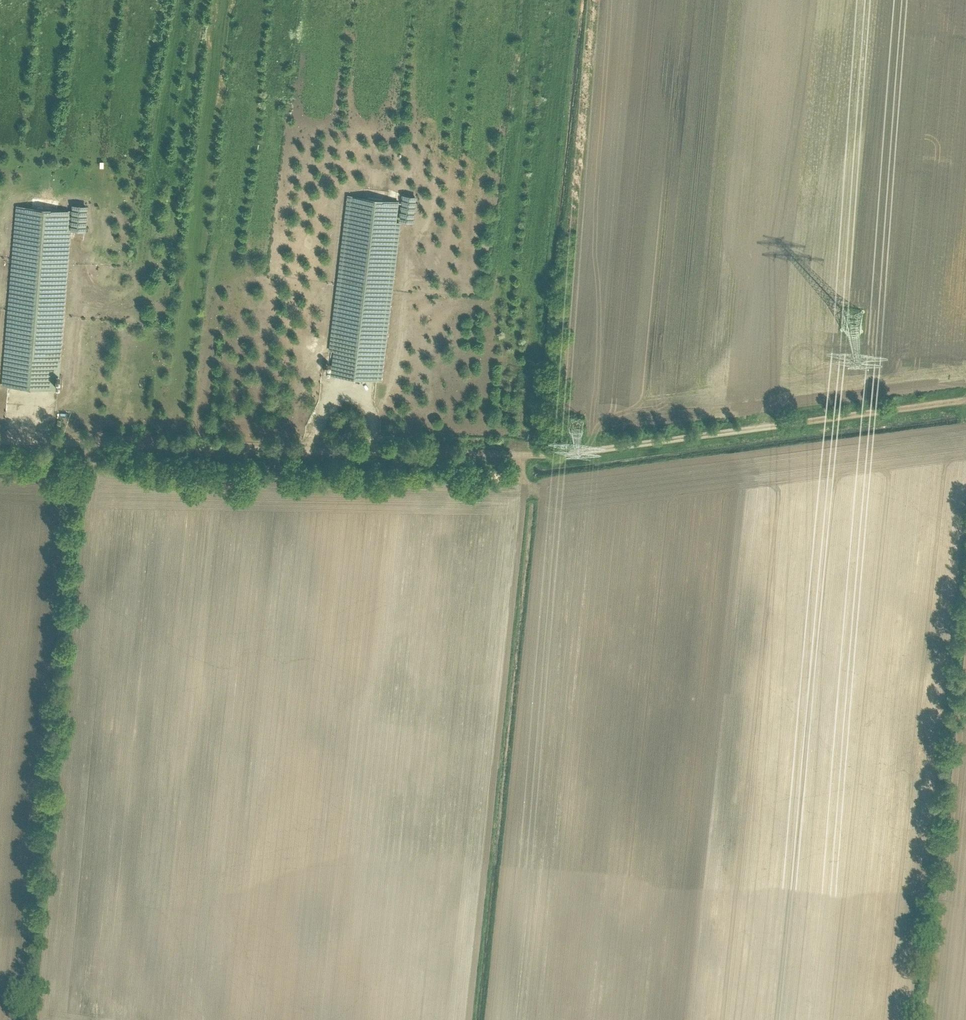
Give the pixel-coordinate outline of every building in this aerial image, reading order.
[(402,193),(401,201),(398,221),(402,221),(416,223),(419,195),(402,193)] [(401,201),(348,194),(330,350),(335,351),(332,375),(383,382),(402,221),(398,221),(401,201)] [(71,203),(71,209),(70,230),(88,231),(89,204),(71,203)] [(55,375),(60,375),(70,230),(71,209),(16,205),(4,385),(54,389),(55,375)]
